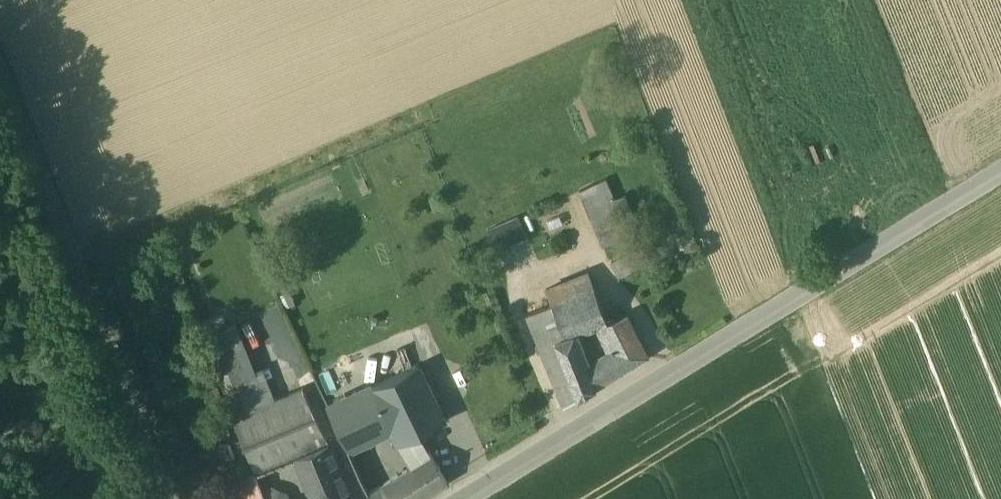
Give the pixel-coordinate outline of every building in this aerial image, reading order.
[(605,179),(579,190),(604,245),(622,237),(607,201),(614,198),(605,179)] [(518,216),(487,229),(496,250),(527,236),(518,216)] [(689,226),(611,262),(618,277),(696,241),(689,226)] [(587,272),(546,288),(552,304),(594,287),(587,272)] [(552,304),(565,336),(576,332),(601,324),(608,321),(607,320),(594,287),(552,304)] [(565,336),(552,304),(542,308),(555,340),(565,336)] [(555,340),(542,308),(526,314),(563,406),(578,398),(555,340)] [(627,313),(607,320),(608,321),(601,324),(611,350),(637,334),(627,313)] [(222,315),(198,324),(203,337),(227,327),(222,315)] [(227,327),(203,337),(233,415),(273,399),(261,369),(254,372),(235,324),(227,327)] [(565,336),(555,340),(578,398),(595,387),(587,364),(576,332),(565,336)] [(611,350),(587,364),(595,387),(648,355),(637,334),(611,350)] [(418,364),(373,385),(392,426),(399,442),(444,420),(418,364)] [(373,385),(328,407),(347,447),(364,439),(392,426),(373,385)] [(273,399),(233,415),(242,438),(255,471),(255,472),(329,443),(303,387),(273,399)] [(255,471),(242,438),(233,442),(246,475),(255,471)] [(384,482),(364,439),(347,447),(368,492),(369,492),(384,482)] [(255,472),(265,498),(302,498),(313,495),(345,482),(329,443),(255,472)] [(447,480),(431,454),(410,467),(425,493),(447,480)] [(369,492),(374,498),(416,498),(425,493),(410,467),(384,482),(369,492)] [(234,480),(242,498),(265,498),(255,472),(255,471),(246,475),(234,480)] [(345,482),(313,495),(320,498),(352,498),(345,482)]
